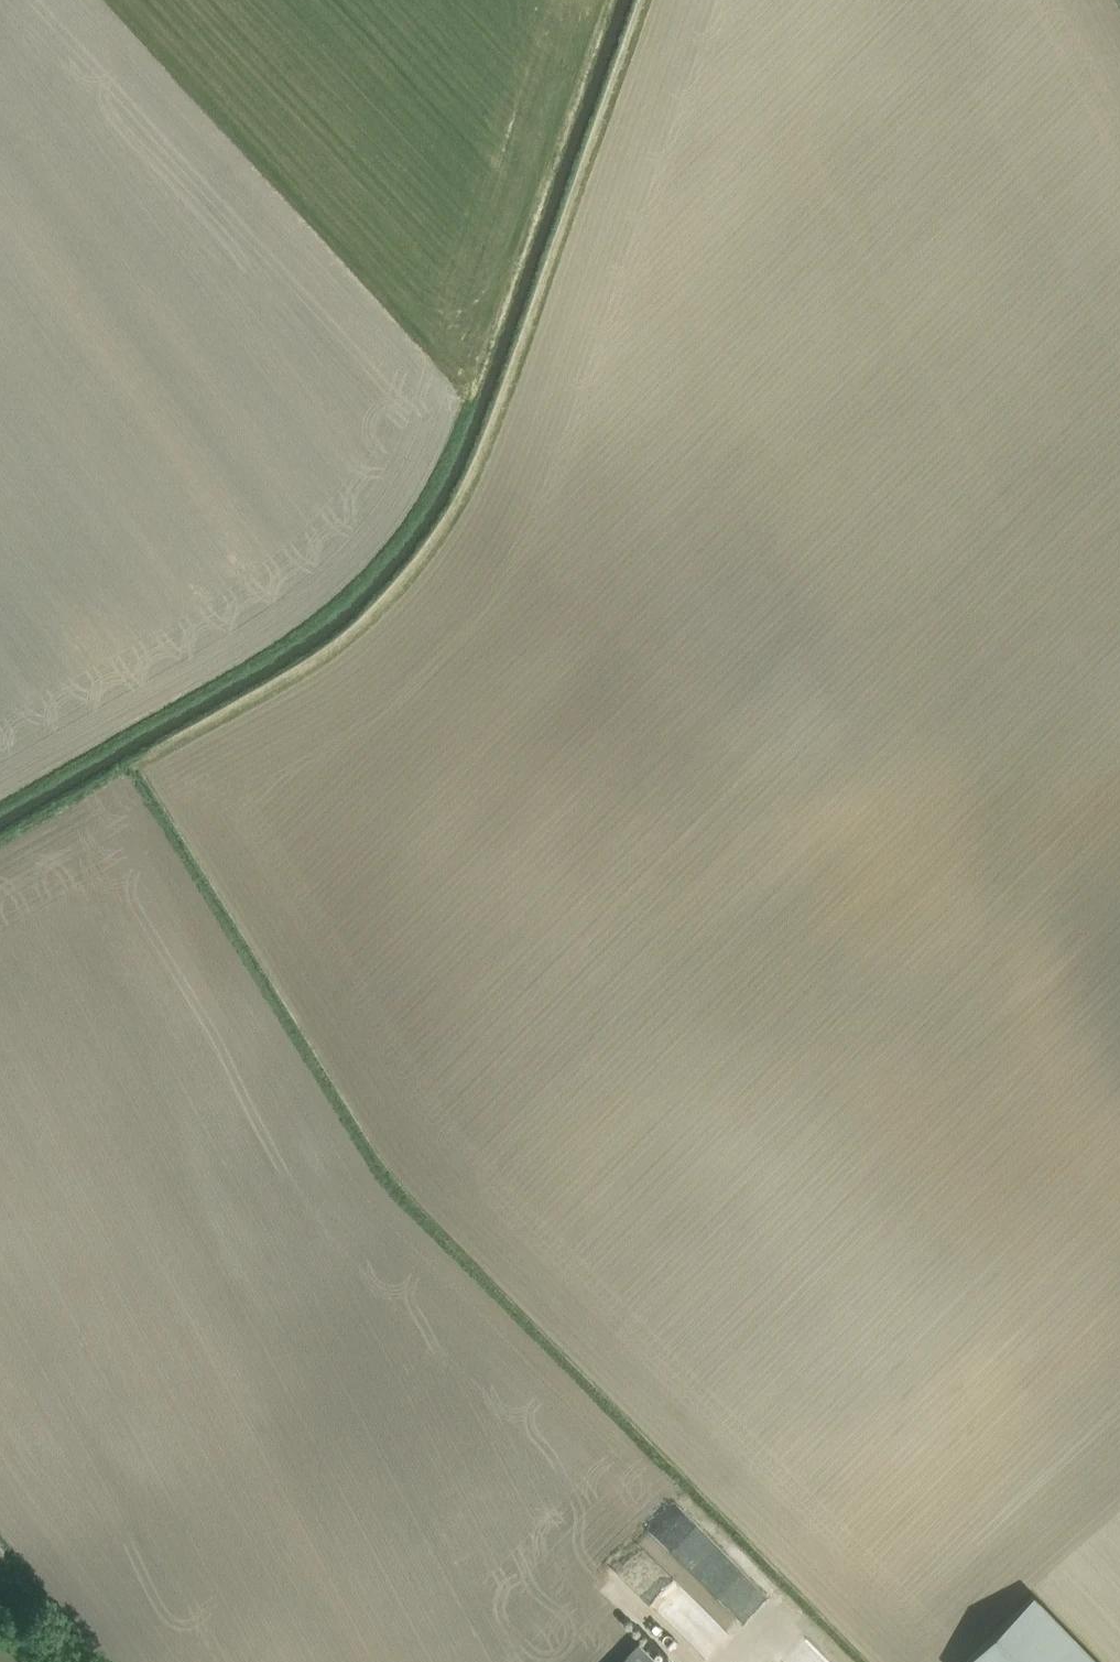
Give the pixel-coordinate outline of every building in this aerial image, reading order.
[(966,1661),(1098,1661),(1034,1596),(966,1661)] [(640,1642),(620,1661),(661,1661),(640,1642)]
